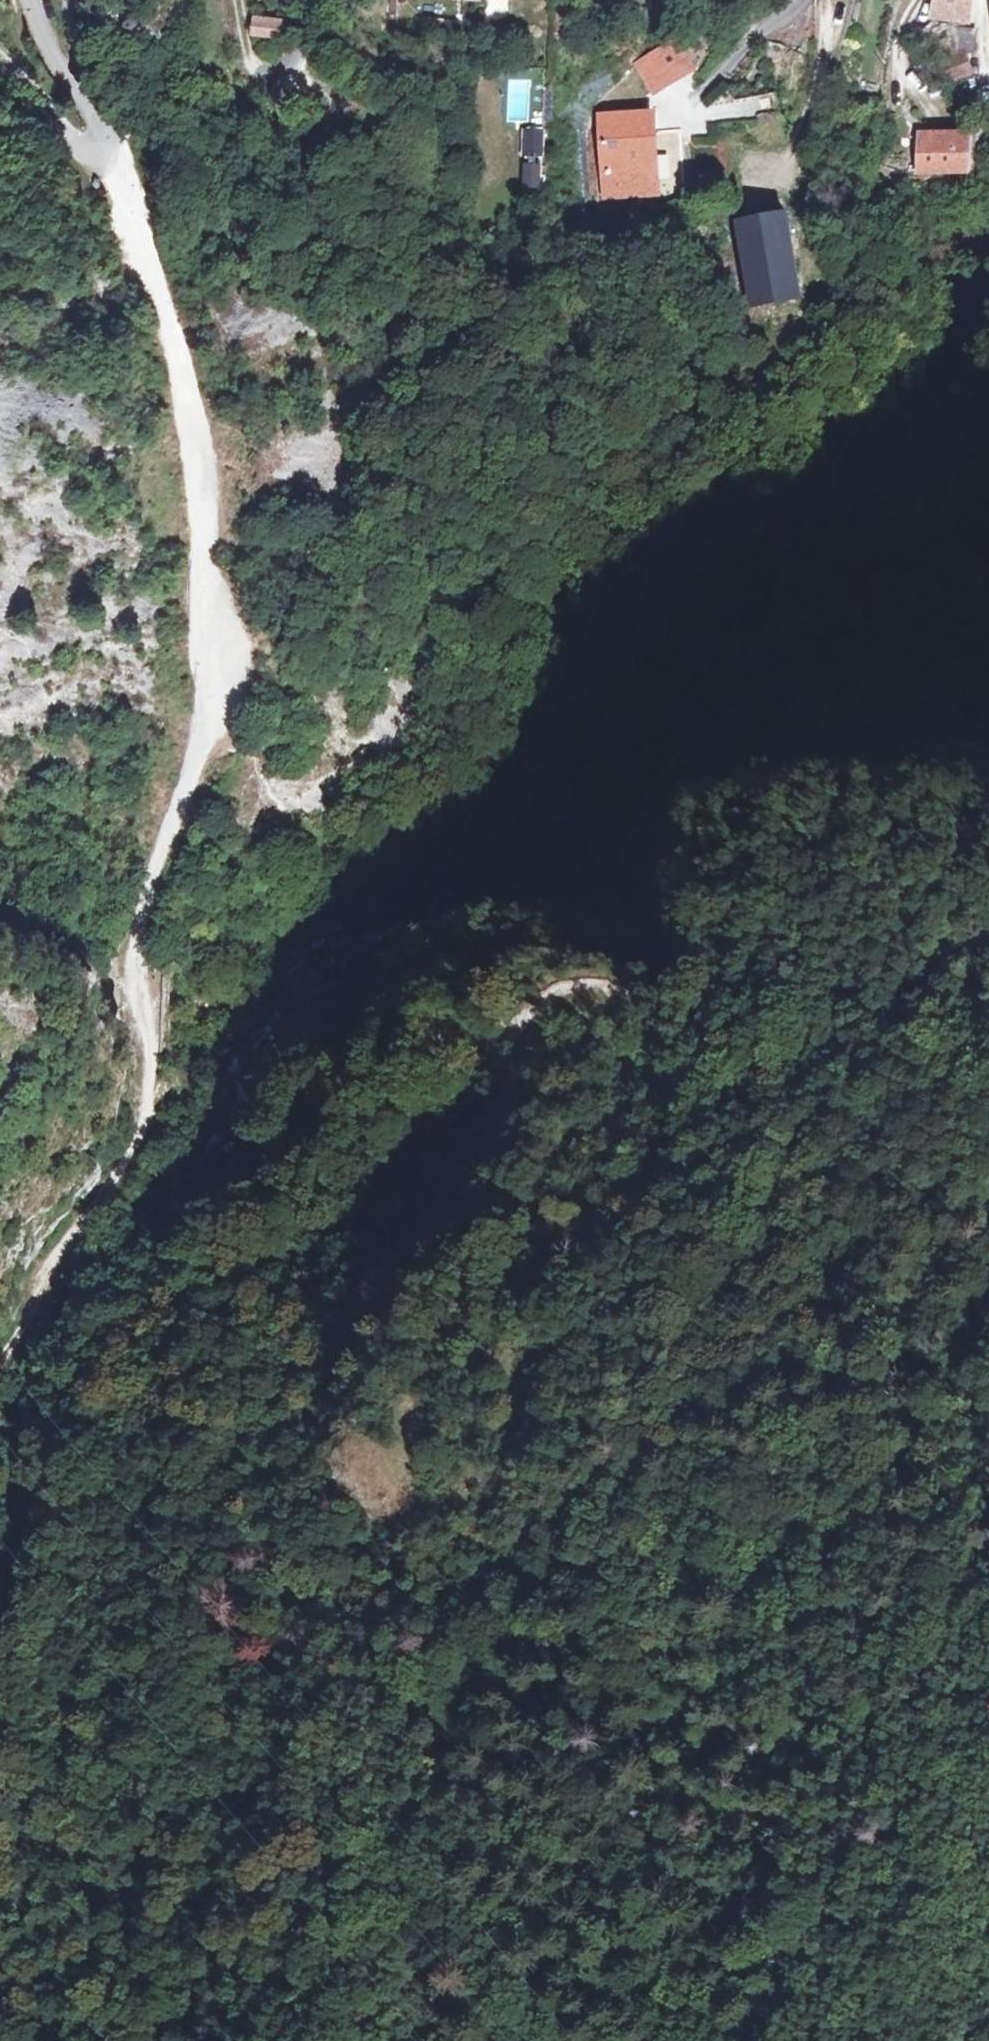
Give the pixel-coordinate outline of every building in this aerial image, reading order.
[(929,18),(967,24),(969,0),(933,0),(929,18)] [(252,15),(250,36),(284,40),(287,20),(252,15)] [(972,55),(975,40),(975,34),(961,32),(958,53),(972,55)] [(651,91),(689,69),(671,40),(634,62),(651,91)] [(936,64),(942,80),(968,73),(961,55),(936,64)] [(646,115),(603,119),(609,194),(656,192),(654,155),(642,150),(640,133),(648,132),(646,115)] [(543,130),(534,130),(534,141),(543,141),(543,130)] [(952,169),(953,132),(913,132),(912,170),(952,169)] [(964,132),(953,132),(952,169),(961,169),(963,169),(964,136),(964,132)] [(525,189),(546,188),(544,161),(523,162),(525,189)] [(105,194),(99,182),(92,185),(98,197),(105,194)] [(787,214),(739,221),(753,305),(801,297),(787,214)]
